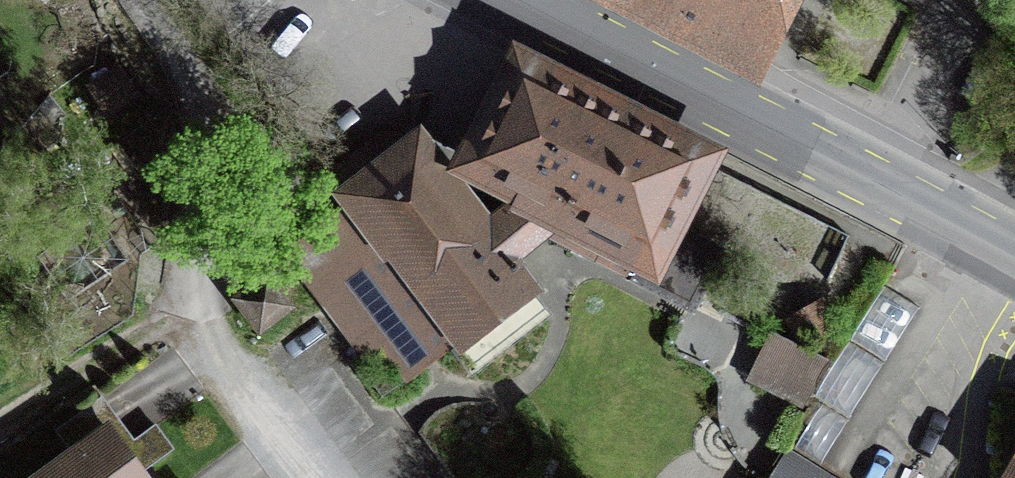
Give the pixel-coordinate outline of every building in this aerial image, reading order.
[(752,54),(779,0),(645,0),(752,54)] [(481,229),(509,264),(513,261),(552,229),(588,247),(585,252),(692,306),(719,252),(665,225),(698,159),(521,71),(475,163),(522,186),(514,202),(481,229)] [(513,273),(519,269),(513,261),(509,264),(481,229),(417,148),(287,253),(368,361),(402,336),(423,364),(451,343),(471,371),(545,314),(513,273)] [(287,307),(266,278),(238,299),(260,329),(287,307)] [(829,363),(772,335),(750,378),(803,404),(829,363)] [(134,447),(104,405),(52,443),(65,461),(108,429),(143,477),(192,442),(174,418),(134,447)] [(143,477),(108,429),(65,461),(42,477),(144,477),(143,477)] [(778,477),(825,477),(792,457),(778,477)]
